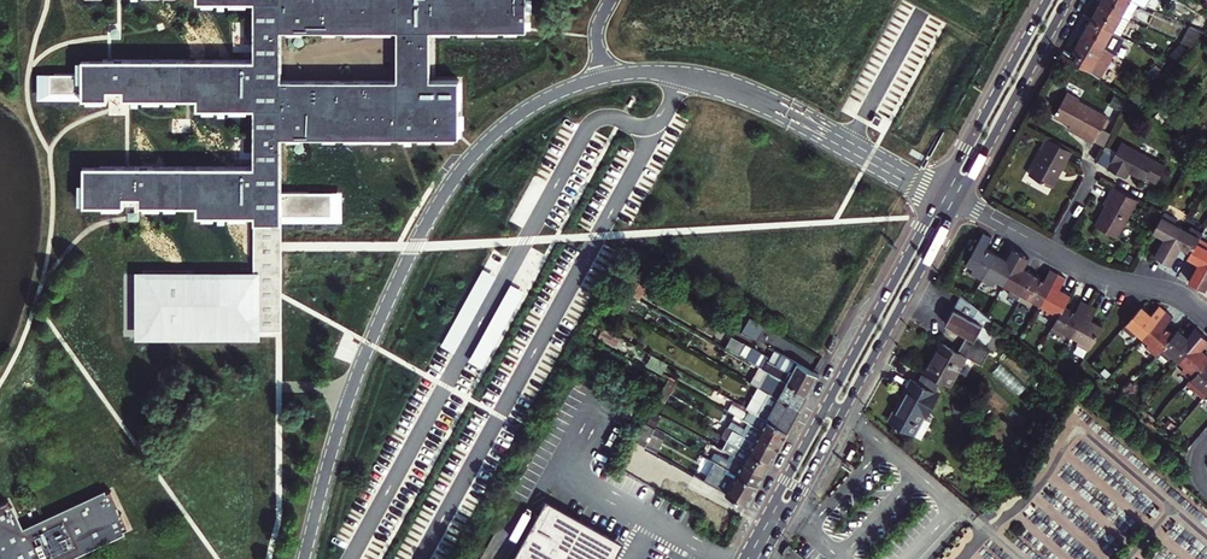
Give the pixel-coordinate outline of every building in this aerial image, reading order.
[(536,0),(263,0),(264,58),(92,58),(93,95),(117,95),(117,87),(133,87),(133,95),(207,96),(207,105),(264,106),(264,166),(94,166),(93,203),(133,204),(133,194),(149,194),(149,203),(205,202),(207,212),(260,212),(260,270),(142,269),(141,336),(266,338),(266,330),(279,330),(286,329),(286,298),(286,246),(286,221),(347,221),(346,191),(291,190),(291,135),(468,136),(468,79),(439,78),(439,28),(537,26),(536,0)] [(1101,3),(1121,14),(1130,18),(1139,3),(1138,2),(1133,0),(1103,0),(1101,3)] [(1121,14),(1101,3),(1092,19),(1113,31),(1121,35),(1130,18),(1121,14)] [(1193,18),(1181,42),(1192,48),(1205,24),(1193,18)] [(1092,19),(1083,35),(1104,46),(1114,53),(1124,36),(1121,35),(1113,31),(1092,19)] [(1104,46),(1083,35),(1074,51),(1079,53),(1076,60),(1090,67),(1101,77),(1114,53),(1104,46)] [(1102,129),(1109,116),(1081,100),(1082,98),(1069,91),(1055,115),(1071,124),(1078,128),(1076,131),(1095,141),(1102,129)] [(1102,129),(1095,141),(1106,148),(1113,135),(1102,129)] [(1054,186),(1074,151),(1051,138),(1031,173),(1054,186)] [(1132,169),(1148,178),(1157,160),(1124,142),(1109,168),(1127,177),(1130,173),(1132,169)] [(1146,181),(1148,178),(1132,169),(1130,173),(1146,181)] [(1138,199),(1115,186),(1105,204),(1107,205),(1097,225),(1118,237),(1138,199)] [(1163,258),(1182,224),(1175,221),(1178,216),(1166,209),(1164,213),(1154,231),(1164,236),(1154,253),(1163,258)] [(1200,236),(1203,230),(1191,224),(1189,228),(1182,224),(1163,258),(1170,262),(1180,245),(1191,251),(1200,236)] [(974,273),(983,278),(997,252),(987,246),(993,236),(985,231),(968,262),(977,268),(974,273)] [(1206,266),(1206,240),(1200,236),(1191,251),(1188,257),(1198,262),(1189,280),(1197,284),(1206,266)] [(971,238),(966,245),(972,248),(976,241),(971,238)] [(1007,258),(997,252),(983,278),(991,282),(994,277),(1004,283),(1021,252),(1013,248),(1007,258)] [(1021,252),(1004,283),(1015,289),(1012,295),(1020,299),(1035,273),(1024,267),(1030,257),(1021,252)] [(1197,284),(1205,289),(1206,285),(1206,266),(1197,284)] [(1032,299),(1042,304),(1059,273),(1051,269),(1045,279),(1035,273),(1020,299),(1029,304),(1032,299)] [(1058,319),(1065,305),(1072,294),(1061,288),(1067,278),(1059,273),(1042,304),(1051,310),(1049,313),(1058,319)] [(989,328),(994,320),(987,313),(971,299),(964,293),(948,323),(969,334),(988,345),(995,331),(989,328)] [(646,304),(632,297),(624,312),(637,320),(646,304)] [(1076,311),(1065,305),(1058,319),(1051,330),(1059,334),(1062,330),(1072,336),(1090,305),(1082,300),(1076,311)] [(1135,313),(1123,327),(1134,336),(1137,333),(1143,338),(1167,311),(1160,304),(1151,314),(1141,306),(1135,313)] [(1088,351),(1102,326),(1092,320),(1098,309),(1090,305),(1072,336),(1082,341),(1079,345),(1088,351)] [(1167,311),(1143,338),(1148,342),(1145,346),(1156,355),(1159,352),(1174,334),(1165,326),(1174,317),(1167,311)] [(741,332),(757,339),(764,322),(747,316),(741,332)] [(758,339),(768,344),(774,332),(764,327),(758,339)] [(1174,334),(1159,352),(1169,361),(1173,356),(1178,361),(1202,334),(1195,328),(1187,337),(1178,329),(1174,334)] [(625,342),(612,334),(607,343),(621,350),(625,342)] [(969,334),(966,339),(986,349),(988,345),(969,334)] [(1178,361),(1184,366),(1180,370),(1190,379),(1205,362),(1206,360),(1206,355),(1201,349),(1206,342),(1206,339),(1202,334),(1178,361)] [(732,336),(725,349),(767,373),(770,375),(808,397),(820,377),(815,374),(813,373),(776,352),(772,359),(732,336)] [(925,372),(952,386),(969,357),(980,363),(988,350),(986,349),(966,339),(959,351),(942,341),(925,372)] [(1187,383),(1202,396),(1205,393),(1206,391),(1206,363),(1205,362),(1190,379),(1187,383)] [(917,382),(933,391),(938,383),(922,373),(917,382)] [(779,399),(801,411),(808,397),(770,375),(762,389),(779,399)] [(677,386),(665,379),(652,400),(658,404),(665,407),(677,386)] [(933,391),(917,382),(912,379),(902,396),(908,399),(904,405),(901,404),(891,421),(920,437),(932,417),(927,415),(939,394),(933,391)] [(767,422),(788,434),(801,411),(779,399),(762,389),(760,388),(747,410),(767,422)] [(761,432),(782,444),(788,434),(767,422),(747,410),(733,403),(727,413),(736,418),(738,419),(750,426),(753,428),(761,432)] [(750,426),(738,419),(735,425),(747,432),(750,426)] [(647,452),(657,456),(667,439),(652,431),(645,427),(639,439),(641,440),(638,446),(642,448),(647,451),(647,452)] [(761,432),(754,444),(776,456),(782,444),(761,432)] [(744,438),(735,434),(730,443),(738,448),(744,438)] [(738,448),(749,454),(770,465),(772,463),(776,456),(754,444),(744,438),(738,448)] [(647,451),(632,478),(656,491),(664,477),(663,477),(670,464),(657,456),(647,452),(647,451)] [(710,462),(727,472),(729,473),(732,475),(736,477),(757,489),(765,475),(744,463),(734,457),(731,456),(727,461),(714,454),(710,462)] [(749,454),(744,463),(765,475),(770,465),(749,454)] [(694,477),(717,490),(727,472),(710,462),(698,456),(695,462),(700,464),(694,477)] [(727,472),(717,490),(747,506),(757,489),(736,477),(732,475),(729,473),(727,472)] [(9,508),(7,503),(0,506),(0,558),(71,558),(125,534),(120,511),(111,492),(107,493),(106,490),(22,529),(12,506),(9,508)] [(544,502),(538,511),(511,558),(612,558),(620,546),(544,502)] [(990,507),(981,513),(986,521),(995,515),(990,507)]
